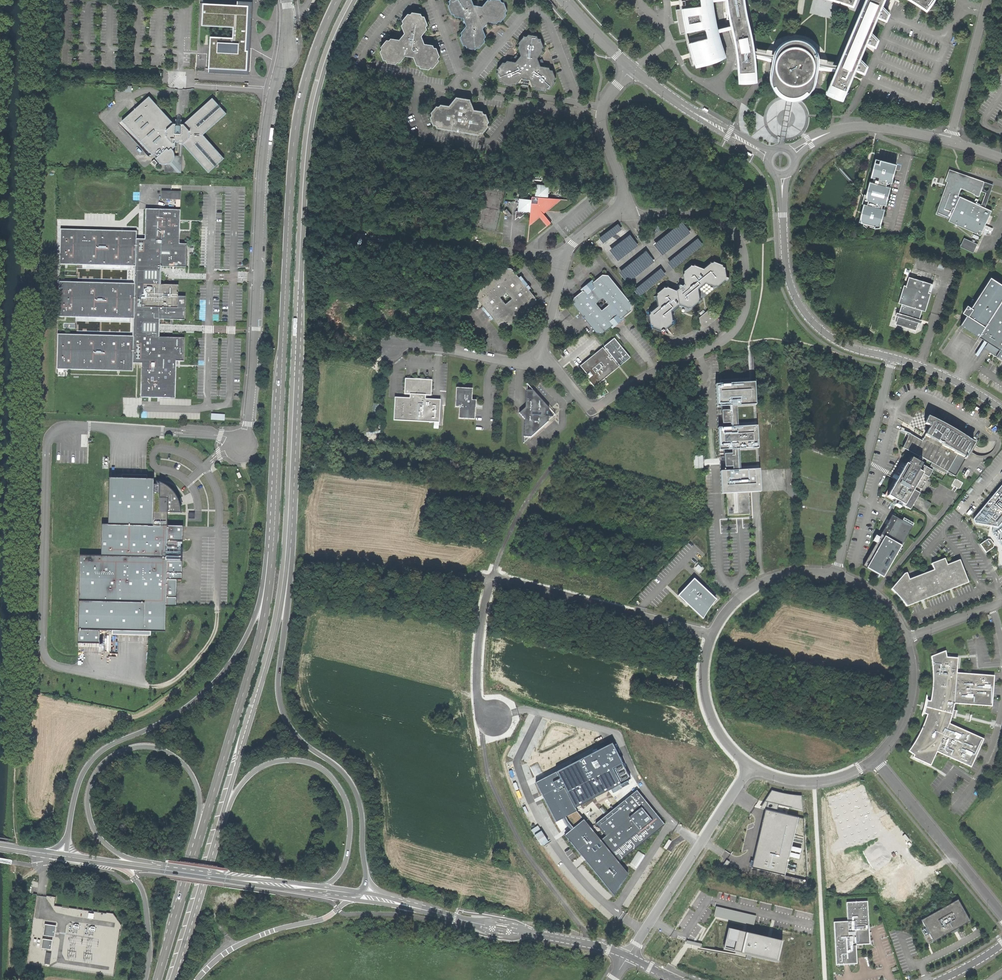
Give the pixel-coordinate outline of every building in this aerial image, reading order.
[(467,48),(475,49),(477,48),(480,48),(485,41),(484,39),(486,37),(483,29),(485,26),(488,22),(497,23),(498,21),(501,22),(506,15),(506,13),(507,11),(504,2),(502,2),(501,0),(487,0),(482,6),(474,5),(472,0),(450,0),(449,1),(450,3),(448,5),(451,14),(454,14),(455,16),(463,18),(466,26),(461,33),(461,35),(460,37),(464,45),(466,46),(467,48)] [(701,6),(690,8),(676,10),(679,23),(681,34),(705,28),(708,38),(689,43),(692,51),(694,59),(697,66),(726,56),(723,47),(721,40),(719,32),(718,29),(716,19),(714,11),(713,1),(713,0),(700,0),(701,6)] [(732,29),(733,32),(735,41),(737,50),(738,60),(739,68),(739,80),(756,80),(756,69),(755,57),(754,50),(753,42),(751,34),(749,23),(747,16),(745,7),(744,0),(727,0),(728,8),(730,16),(732,25),(732,29)] [(884,0),(865,0),(838,65),(835,71),(827,91),(843,98),(855,69),(865,73),(867,66),(860,58),(866,43),(876,46),(878,40),(871,32),(877,17),(886,20),(890,13),(882,6),(884,0)] [(915,3),(926,10),(933,0),(910,0),(915,3)] [(212,37),(211,69),(249,71),(250,51),(248,51),(251,6),(205,3),(204,25),(236,27),(235,38),(212,37)] [(429,69),(431,67),(434,68),(439,61),(438,58),(440,56),(436,48),(434,47),(433,45),(425,43),(423,39),(422,36),(427,29),(426,27),(428,24),(424,16),(422,16),(421,13),(412,12),(410,14),(408,14),(402,21),(403,23),(401,25),(405,33),(399,39),(391,38),(389,40),(387,40),(381,47),(382,49),(380,51),(384,60),(386,60),(387,62),(396,64),(398,62),(400,62),(406,56),(414,57),(417,65),(419,65),(420,68),(429,69)] [(518,47),(521,55),(519,57),(518,59),(517,60),(516,62),(507,61),(505,62),(503,62),(497,69),(498,71),(496,73),(500,82),(502,82),(503,85),(512,86),(513,84),(516,84),(522,78),(530,79),(533,87),(536,87),(537,90),(545,91),(547,90),(549,90),(555,83),(554,81),(555,79),(552,70),(550,70),(549,68),(540,66),(540,64),(538,60),(537,58),(543,51),(542,49),(543,47),(540,39),(538,38),(537,36),(528,35),(527,37),(524,36),(519,43),(519,46),(518,47)] [(816,74),(817,70),(818,61),(818,56),(816,51),(814,47),(810,43),(805,40),(801,39),(796,38),(790,39),(786,41),(782,43),(777,48),(774,54),(773,62),(772,68),(773,71),(774,77),(777,82),(780,85),(784,88),(789,89),(795,90),(800,90),(805,88),(808,86),(813,82),(816,74)] [(755,57),(773,62),(774,54),(754,50),(755,57)] [(818,61),(817,70),(835,71),(838,65),(818,61)] [(174,150),(173,148),(176,146),(176,140),(177,141),(178,141),(179,141),(180,141),(180,143),(183,143),(209,172),(216,166),(217,166),(218,164),(224,158),(204,135),(204,134),(227,113),(221,106),(221,104),(219,104),(212,97),(183,123),(182,123),(182,121),(179,121),(177,121),(177,123),(174,123),(149,96),(122,121),(153,154),(155,153),(158,156),(156,158),(159,161),(161,163),(164,163),(165,163),(167,163),(170,162),(172,161),(174,158),(175,155),(175,153),(174,150)] [(479,135),(480,133),(483,133),(488,126),(488,124),(489,122),(486,114),(484,113),(483,111),(474,110),(470,99),(463,98),(456,97),(449,105),(441,104),(439,106),(436,106),(431,112),(432,115),(430,117),(433,125),(436,125),(437,128),(479,135)] [(182,172),(183,143),(180,143),(179,155),(175,155),(174,158),(172,161),(170,162),(167,163),(165,163),(165,171),(182,172)] [(863,204),(860,216),(861,222),(864,223),(863,225),(867,227),(868,224),(870,225),(870,226),(873,227),(876,228),(879,227),(880,227),(880,226),(884,209),(880,208),(881,204),(885,205),(891,184),(896,164),(875,159),(871,177),(874,178),(872,182),(869,181),(866,195),(864,194),(862,204),(863,204)] [(967,179),(984,183),(984,182),(949,169),(945,181),(947,182),(936,214),(949,219),(950,217),(945,215),(945,216),(937,213),(939,208),(941,208),(942,205),(940,205),(942,200),(943,200),(944,197),(943,197),(946,190),(947,190),(948,187),(947,186),(949,181),(950,182),(950,181),(948,179),(948,178),(948,176),(949,175),(950,174),(952,173),(953,173),(955,173),(957,174),(959,176),(959,178),(960,179),(959,181),(960,181),(961,181),(962,181),(962,182),(965,183),(967,179)] [(945,215),(950,217),(959,196),(958,196),(961,188),(973,194),(973,195),(979,197),(981,191),(984,183),(967,179),(965,183),(962,182),(962,181),(961,181),(960,181),(959,181),(960,179),(959,178),(959,176),(957,174),(955,173),(953,173),(952,173),(950,174),(949,175),(948,176),(948,178),(948,179),(950,181),(950,182),(949,181),(947,186),(948,187),(947,190),(946,190),(943,197),(944,197),(943,200),(942,200),(940,205),(942,205),(941,208),(939,208),(937,213),(945,216),(945,215)] [(984,183),(981,191),(985,193),(981,206),(985,208),(991,191),(993,185),(984,182),(984,183)] [(529,225),(540,217),(548,226),(551,223),(543,213),(545,212),(547,211),(561,199),(548,198),(549,185),(536,184),(535,197),(532,197),(531,199),(519,198),(518,211),(516,211),(515,220),(518,217),(521,217),(527,212),(530,213),(529,225)] [(162,199),(180,200),(180,192),(162,191),(162,199)] [(959,196),(950,217),(949,219),(948,221),(980,235),(991,211),(985,208),(981,206),(959,196)] [(561,199),(547,211),(563,212),(577,201),(561,199)] [(141,397),(175,398),(176,361),(184,361),(184,338),(159,337),(159,330),(161,329),(161,328),(161,326),(159,326),(159,319),(185,320),(185,297),(178,296),(178,285),(160,284),(161,267),(186,268),(187,244),(179,244),(180,210),(146,209),(145,239),(136,239),(136,231),(61,229),(60,264),(135,266),(134,284),(59,282),(58,316),(133,318),(133,336),(58,334),(57,369),(133,371),(133,363),(138,363),(141,363),(141,397)] [(540,217),(529,225),(528,241),(548,226),(540,217)] [(657,244),(665,255),(694,233),(686,222),(657,244)] [(621,223),(602,237),(606,243),(625,229),(621,223)] [(612,249),(620,261),(642,246),(634,234),(612,249)] [(700,239),(670,261),(675,268),(705,246),(700,239)] [(973,251),(976,245),(965,239),(961,246),(973,251)] [(651,251),(621,271),(629,282),(658,263),(651,251)] [(692,307),(699,301),(699,299),(701,298),(699,289),(706,283),(715,286),(716,285),(718,286),(725,280),(728,281),(729,279),(729,277),(727,276),(725,267),(724,266),(723,265),(714,261),(713,262),(711,262),(704,267),(695,264),(694,265),(691,265),(684,271),(684,273),(683,274),(685,283),(684,283),(683,283),(683,284),(683,285),(680,284),(679,284),(679,287),(679,288),(678,287),(677,288),(678,289),(677,290),(668,286),(667,287),(665,287),(657,292),(657,294),(656,296),(653,296),(655,304),(646,311),(649,327),(662,332),(662,333),(664,334),(666,333),(666,331),(677,323),(675,312),(681,307),(679,305),(680,304),(689,308),(690,307),(692,307)] [(477,291),(476,298),(486,310),(484,311),(489,317),(491,316),(492,317),(493,318),(494,319),(495,320),(500,327),(506,327),(512,323),(524,313),(535,304),(536,297),(533,295),(529,290),(528,288),(526,287),(528,285),(526,283),(523,279),(521,280),(520,279),(519,277),(517,275),(514,272),(512,269),(506,268),(491,280),(477,291)] [(641,296),(669,275),(664,269),(636,289),(641,296)] [(631,310),(632,304),(609,275),(602,274),(592,283),(590,281),(587,284),(583,287),(585,289),(573,298),(573,304),(597,333),(603,333),(612,326),(613,328),(618,324),(624,319),(623,317),(631,310)] [(928,293),(931,284),(909,277),(906,286),(904,285),(898,303),(901,304),(896,322),(916,328),(922,310),(925,311),(930,293),(928,293)] [(988,342),(994,346),(990,352),(996,356),(1001,347),(1001,286),(993,280),(974,303),(961,325),(988,342)] [(701,329),(703,329),(719,316),(719,315),(708,310),(699,317),(701,329)] [(630,358),(614,338),(604,347),(606,349),(605,350),(603,348),(580,366),(588,376),(590,378),(588,379),(594,387),(600,382),(605,379),(619,367),(617,365),(618,364),(620,366),(630,358)] [(984,348),(990,352),(994,346),(988,342),(984,348)] [(440,400),(425,399),(426,395),(431,395),(432,380),(418,379),(405,378),(404,394),(410,394),(410,398),(395,397),(394,420),(434,422),(439,422),(440,400)] [(727,516),(750,514),(748,493),(755,492),(760,492),(754,383),(749,383),(749,379),(719,380),(720,385),(715,385),(721,494),(726,494),(727,516)] [(475,400),(472,400),(472,389),(456,388),(455,407),(459,407),(458,418),(475,419),(475,408),(475,406),(475,400)] [(549,416),(553,416),(550,413),(549,411),(549,407),(533,390),(527,390),(526,390),(525,407),(519,413),(525,419),(524,436),(524,437),(531,437),(548,421),(549,416)] [(910,509),(932,471),(920,464),(923,458),(932,463),(931,465),(945,473),(946,471),(947,471),(955,476),(971,448),(972,447),(968,445),(970,441),(971,440),(955,430),(934,418),(927,416),(925,421),(924,424),(927,425),(925,428),(928,430),(921,441),(910,433),(901,430),(900,430),(909,434),(902,448),(919,457),(916,461),(911,458),(907,465),(905,464),(887,496),(896,501),(894,505),(900,508),(902,505),(910,509)] [(702,455),(693,456),(694,469),(703,468),(702,455)] [(108,478),(107,525),(101,524),(100,556),(166,557),(166,526),(167,511),(179,511),(178,503),(173,495),(168,488),(159,481),(159,484),(151,484),(151,479),(133,479),(108,478)] [(963,483),(955,478),(951,485),(959,489),(963,483)] [(998,527),(1001,522),(1001,484),(973,519),(974,524),(998,527)] [(912,526),(892,515),(881,534),(902,546),(912,526)] [(149,636),(149,630),(164,630),(165,606),(175,606),(176,579),(181,579),(182,526),(166,526),(166,557),(100,556),(79,556),(78,629),(110,629),(110,636),(131,636),(149,636)] [(880,579),(898,547),(881,538),(863,569),(880,579)] [(990,540),(987,539),(980,544),(985,553),(993,547),(993,544),(990,540)] [(968,583),(959,560),(947,565),(945,559),(931,564),(934,570),(909,580),(907,573),(904,574),(891,589),(898,596),(906,606),(922,601),(968,583)] [(699,563),(694,567),(698,573),(703,570),(699,563)] [(694,579),(678,596),(687,604),(703,619),(709,609),(716,599),(694,579)] [(98,629),(78,629),(77,642),(98,642),(98,629)] [(945,651),(931,656),(932,662),(932,674),(932,687),(930,701),(926,701),(925,706),(923,713),(927,714),(926,717),(922,728),(915,741),(908,751),(914,755),(913,757),(930,765),(936,751),(971,767),(983,739),(949,723),(951,717),(953,710),(954,703),(992,706),(994,675),(956,673),(957,658),(946,657),(945,651)] [(606,836),(601,840),(619,862),(665,825),(637,790),(596,823),(606,836)] [(772,790),(766,801),(772,802),(774,803),(776,804),(779,804),(803,811),(802,796),(796,796),(772,790)] [(773,812),(774,803),(772,802),(766,801),(761,809),(766,810),(773,812)] [(766,810),(752,867),(785,874),(798,818),(778,813),(775,813),(773,812),(766,810)] [(584,819),(564,835),(614,895),(628,874),(623,868),(619,862),(601,840),(584,819)] [(227,911),(229,901),(217,897),(215,907),(227,911)] [(958,900),(921,920),(933,942),(952,931),(957,928),(970,921),(958,900)] [(870,944),(867,901),(847,902),(848,921),(834,922),(836,965),(839,965),(843,964),(846,964),(849,964),(854,964),(857,964),(856,945),(870,944)] [(755,915),(715,906),(713,916),(753,925),(755,915)] [(44,935),(55,936),(57,926),(46,924),(44,935)] [(728,928),(724,949),(751,956),(777,962),(782,941),(744,932),(728,928)] [(42,948),(51,949),(53,940),(44,939),(42,948)]
